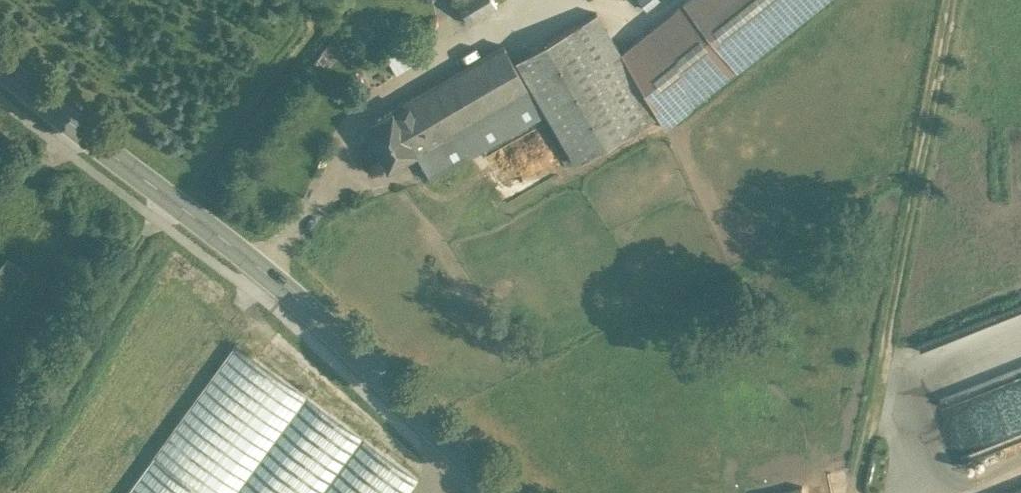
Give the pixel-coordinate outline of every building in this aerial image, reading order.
[(496,0),(454,0),(470,26),(500,7),(496,0)] [(507,45),(371,125),(386,163),(426,164),(440,190),(544,118),(578,169),(660,120),(602,15),(517,65),(507,45)] [(33,279),(9,260),(0,271),(0,297),(11,306),(33,279)] [(175,299),(34,492),(415,492),(421,484),(175,299)] [(761,492),(803,492),(800,481),(761,492)]
